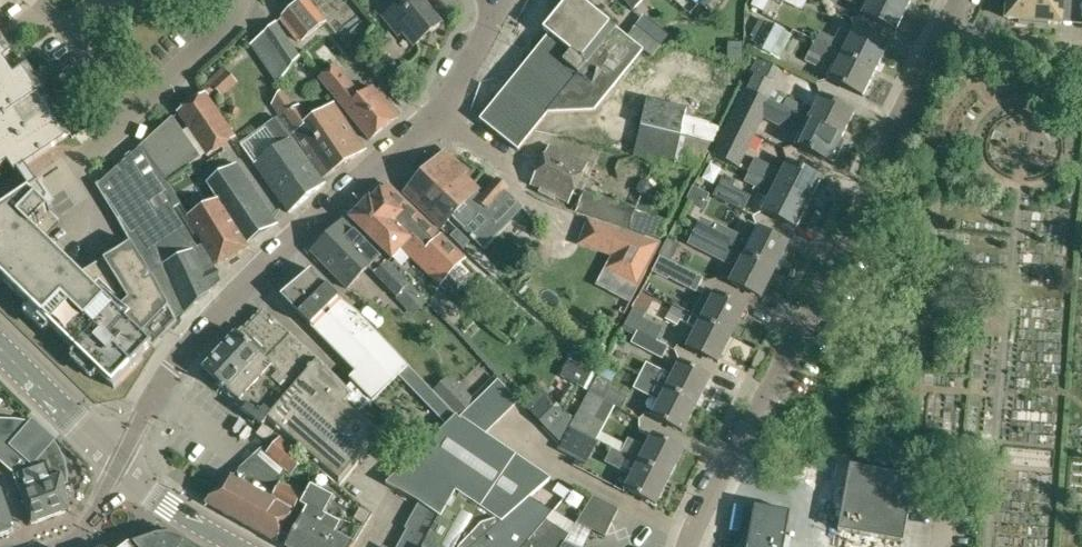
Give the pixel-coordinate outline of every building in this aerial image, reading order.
[(310,0),(303,0),(294,7),(283,16),(303,41),(327,21),(310,0)] [(441,25),(423,2),(426,0),(400,0),(401,2),(384,16),(400,35),(405,31),(416,45),(441,25)] [(498,91),(547,114),(597,137),(602,126),(607,115),(613,104),(571,85),(575,75),(589,45),(601,18),(586,6),(578,0),(548,0),(538,21),(524,51),(524,53),(527,54),(523,62),(514,58),(509,69),(503,80),(498,91)] [(636,9),(646,0),(626,0),(636,9)] [(752,6),(764,12),(770,0),(754,0),(752,6)] [(897,0),(867,0),(869,1),(863,14),(896,31),(909,6),(897,0)] [(1035,0),(1008,0),(1006,18),(1019,19),(1018,23),(1033,24),(1035,0)] [(1033,24),(1048,26),(1048,22),(1061,23),(1063,0),(1035,0),(1033,24)] [(779,59),(792,35),(759,19),(752,30),(760,34),(754,46),(779,59)] [(299,56),(277,22),(263,35),(287,71),(299,56)] [(663,47),(638,28),(630,38),(654,58),(663,47)] [(816,41),(876,71),(888,46),(854,29),(848,43),(838,38),(836,41),(820,33),(816,41)] [(7,161),(14,172),(70,134),(27,70),(14,78),(1,60),(9,54),(0,41),(0,166),(7,161)] [(876,71),(816,41),(811,50),(827,58),(826,60),(836,65),(829,80),(863,97),(876,71)] [(755,74),(747,89),(772,102),(782,107),(799,116),(798,117),(802,119),(804,116),(810,119),(809,121),(842,138),(855,112),(821,95),(814,108),(805,104),(804,107),(772,91),(782,72),(757,60),(751,72),(755,74)] [(370,141),(398,118),(374,87),(363,96),(338,65),(321,79),(370,141)] [(223,97),(238,82),(226,70),(211,84),(223,97)] [(1046,82),(1063,85),(1064,76),(1047,74),(1046,82)] [(744,88),(728,120),(756,134),(772,102),(747,89),(744,88)] [(324,178),(365,150),(334,104),(308,122),(298,107),(293,110),(280,91),(272,104),(292,133),(293,132),(324,178)] [(209,156),(237,137),(206,93),(178,113),(209,156)] [(711,142),(681,135),(687,108),(646,99),(634,157),(675,165),(675,163),(698,169),(711,142)] [(782,107),(775,120),(802,133),(796,145),(829,162),(830,161),(835,161),(840,152),(837,148),(842,138),(809,121),(810,119),(804,116),(802,119),(798,117),(799,116),(782,107)] [(97,184),(95,185),(117,220),(130,243),(132,242),(137,250),(177,318),(179,318),(179,319),(180,318),(218,286),(217,285),(211,271),(201,248),(198,249),(173,210),(180,205),(181,205),(167,184),(203,157),(174,117),(173,118),(159,131),(141,147),(133,154),(115,170),(112,173),(100,184),(99,183),(97,184)] [(270,153),(305,200),(328,183),(278,117),(265,126),(280,146),(270,153)] [(756,134),(728,120),(712,155),(739,168),(756,134)] [(569,202),(587,164),(549,146),(532,184),(541,188),(539,194),(555,201),(557,196),(569,202)] [(418,179),(454,213),(464,222),(479,206),(483,209),(485,207),(489,210),(490,210),(498,218),(517,198),(508,189),(509,188),(499,179),(482,196),(462,176),(467,171),(445,150),(418,179)] [(305,200),(270,153),(255,164),(290,211),(305,200)] [(776,185),(810,203),(822,178),(789,161),(783,173),(756,160),(750,172),(767,180),(765,183),(769,185),(771,182),(777,184),(776,185)] [(219,200),(246,243),(277,224),(236,164),(208,182),(219,200)] [(767,180),(750,172),(745,181),(771,195),(763,211),(797,228),(810,203),(776,185),(777,184),(771,182),(769,185),(765,183),(767,180)] [(751,197),(733,188),(736,181),(724,175),(714,196),(745,211),(751,197)] [(0,208),(0,282),(2,280),(27,304),(23,308),(32,317),(46,331),(50,327),(70,346),(74,351),(71,355),(94,377),(97,373),(103,379),(114,389),(134,369),(143,360),(140,357),(151,346),(147,342),(156,333),(161,339),(172,328),(177,323),(176,318),(177,318),(137,250),(132,242),(130,243),(79,275),(68,264),(42,239),(59,222),(41,204),(46,199),(37,185),(44,181),(43,179),(37,183),(29,188),(6,203),(0,208)] [(454,213),(418,179),(405,193),(441,227),(454,213)] [(388,185),(372,202),(394,224),(400,218),(416,234),(414,236),(429,251),(418,262),(441,285),(465,258),(388,185)] [(608,222),(608,221),(644,233),(647,224),(624,216),(626,208),(614,203),(584,193),(578,211),(608,222)] [(219,200),(190,219),(217,264),(218,265),(249,249),(246,244),(246,243),(219,200)] [(394,224),(372,202),(370,200),(352,219),(393,258),(403,248),(418,262),(429,251),(414,236),(416,234),(400,218),(394,224)] [(602,223),(575,213),(568,229),(596,239),(597,236),(642,255),(648,241),(602,223)] [(344,220),(328,236),(364,273),(380,257),(344,220)] [(736,250),(775,270),(789,243),(758,228),(749,246),(741,242),(743,239),(714,224),(712,228),(701,222),(697,230),(730,247),(736,249),(736,250)] [(730,247),(697,230),(690,244),(730,264),(732,260),(740,264),(730,282),(761,298),(775,270),(736,250),(736,249),(730,247)] [(364,273),(328,236),(312,252),(348,289),(364,273)] [(422,296),(388,261),(375,274),(409,308),(422,296)] [(697,293),(704,278),(671,261),(664,276),(697,293)] [(542,281),(526,268),(514,284),(530,296),(542,281)] [(531,498),(529,497),(551,479),(485,434),(518,402),(499,381),(460,420),(412,368),(361,315),(340,300),(311,271),(282,299),(356,372),(350,378),(373,402),(399,376),(446,425),(385,484),(419,503),(405,528),(407,530),(399,543),(406,546),(474,546),(531,498)] [(684,311),(732,336),(746,309),(716,293),(707,311),(698,306),(688,302),(684,311)] [(732,336),(684,311),(672,305),(665,319),(678,326),(681,320),(689,323),(698,328),(688,347),(719,363),(732,336)] [(625,325),(637,331),(657,341),(663,328),(643,319),(646,313),(633,307),(625,325)] [(248,337),(245,340),(261,357),(265,362),(290,334),(264,311),(246,331),(247,332),(248,337)] [(657,341),(638,331),(632,343),(663,358),(669,347),(657,341)] [(261,357),(245,340),(237,333),(234,336),(233,335),(224,345),(225,346),(215,357),(214,355),(204,365),(206,367),(203,369),(227,392),(261,357)] [(265,362),(261,357),(227,392),(243,404),(238,409),(263,426),(264,424),(319,360),(290,334),(265,362)] [(264,424),(274,431),(282,437),(312,463),(317,468),(334,483),(335,482),(339,485),(375,440),(335,405),(349,391),(319,360),(264,424)] [(606,360),(589,393),(615,406),(622,409),(628,397),(609,388),(612,382),(619,367),(606,360)] [(647,362),(640,375),(697,405),(711,375),(681,360),(673,375),(647,362)] [(697,405),(640,375),(634,387),(659,400),(652,415),(684,431),(697,405)] [(474,405),(450,380),(438,393),(461,417),(474,405)] [(588,392),(570,426),(597,440),(615,406),(589,393),(588,392)] [(14,474),(31,523),(32,524),(68,511),(69,512),(71,511),(64,483),(67,483),(67,481),(66,481),(66,473),(64,464),(62,456),(58,449),(53,442),(55,440),(34,420),(32,422),(16,419),(0,418),(0,461),(14,474)] [(394,421),(379,437),(396,453),(411,437),(394,421)] [(264,424),(263,426),(257,435),(267,442),(274,431),(264,424)] [(597,440),(570,426),(558,449),(586,464),(598,441),(597,440)] [(241,470),(218,492),(206,503),(256,531),(264,517),(283,485),(285,467),(292,474),(305,459),(281,438),(282,437),(274,431),(267,442),(262,447),(241,470)] [(625,443),(621,452),(669,477),(683,450),(653,434),(646,448),(636,443),(634,447),(625,443)] [(669,477),(621,452),(616,460),(635,470),(625,489),(655,505),(669,477)] [(847,487),(838,530),(841,530),(905,543),(918,477),(851,465),(847,487)] [(334,483),(318,514),(307,508),(286,546),(353,546),(372,515),(338,487),(339,485),(335,482),(334,483)] [(264,517),(256,531),(276,543),(303,496),(283,485),(264,517)] [(15,530),(1,492),(0,493),(0,536),(15,530)] [(619,509),(593,495),(576,523),(605,537),(619,509)] [(547,521),(545,520),(552,512),(531,498),(474,546),(525,546),(547,521)] [(790,513),(762,508),(753,506),(746,546),(783,546),(790,513)] [(547,521),(525,546),(561,546),(564,542),(564,543),(569,535),(547,521)] [(133,543),(137,546),(196,546),(184,540),(171,536),(160,534),(133,542),(133,543)]
